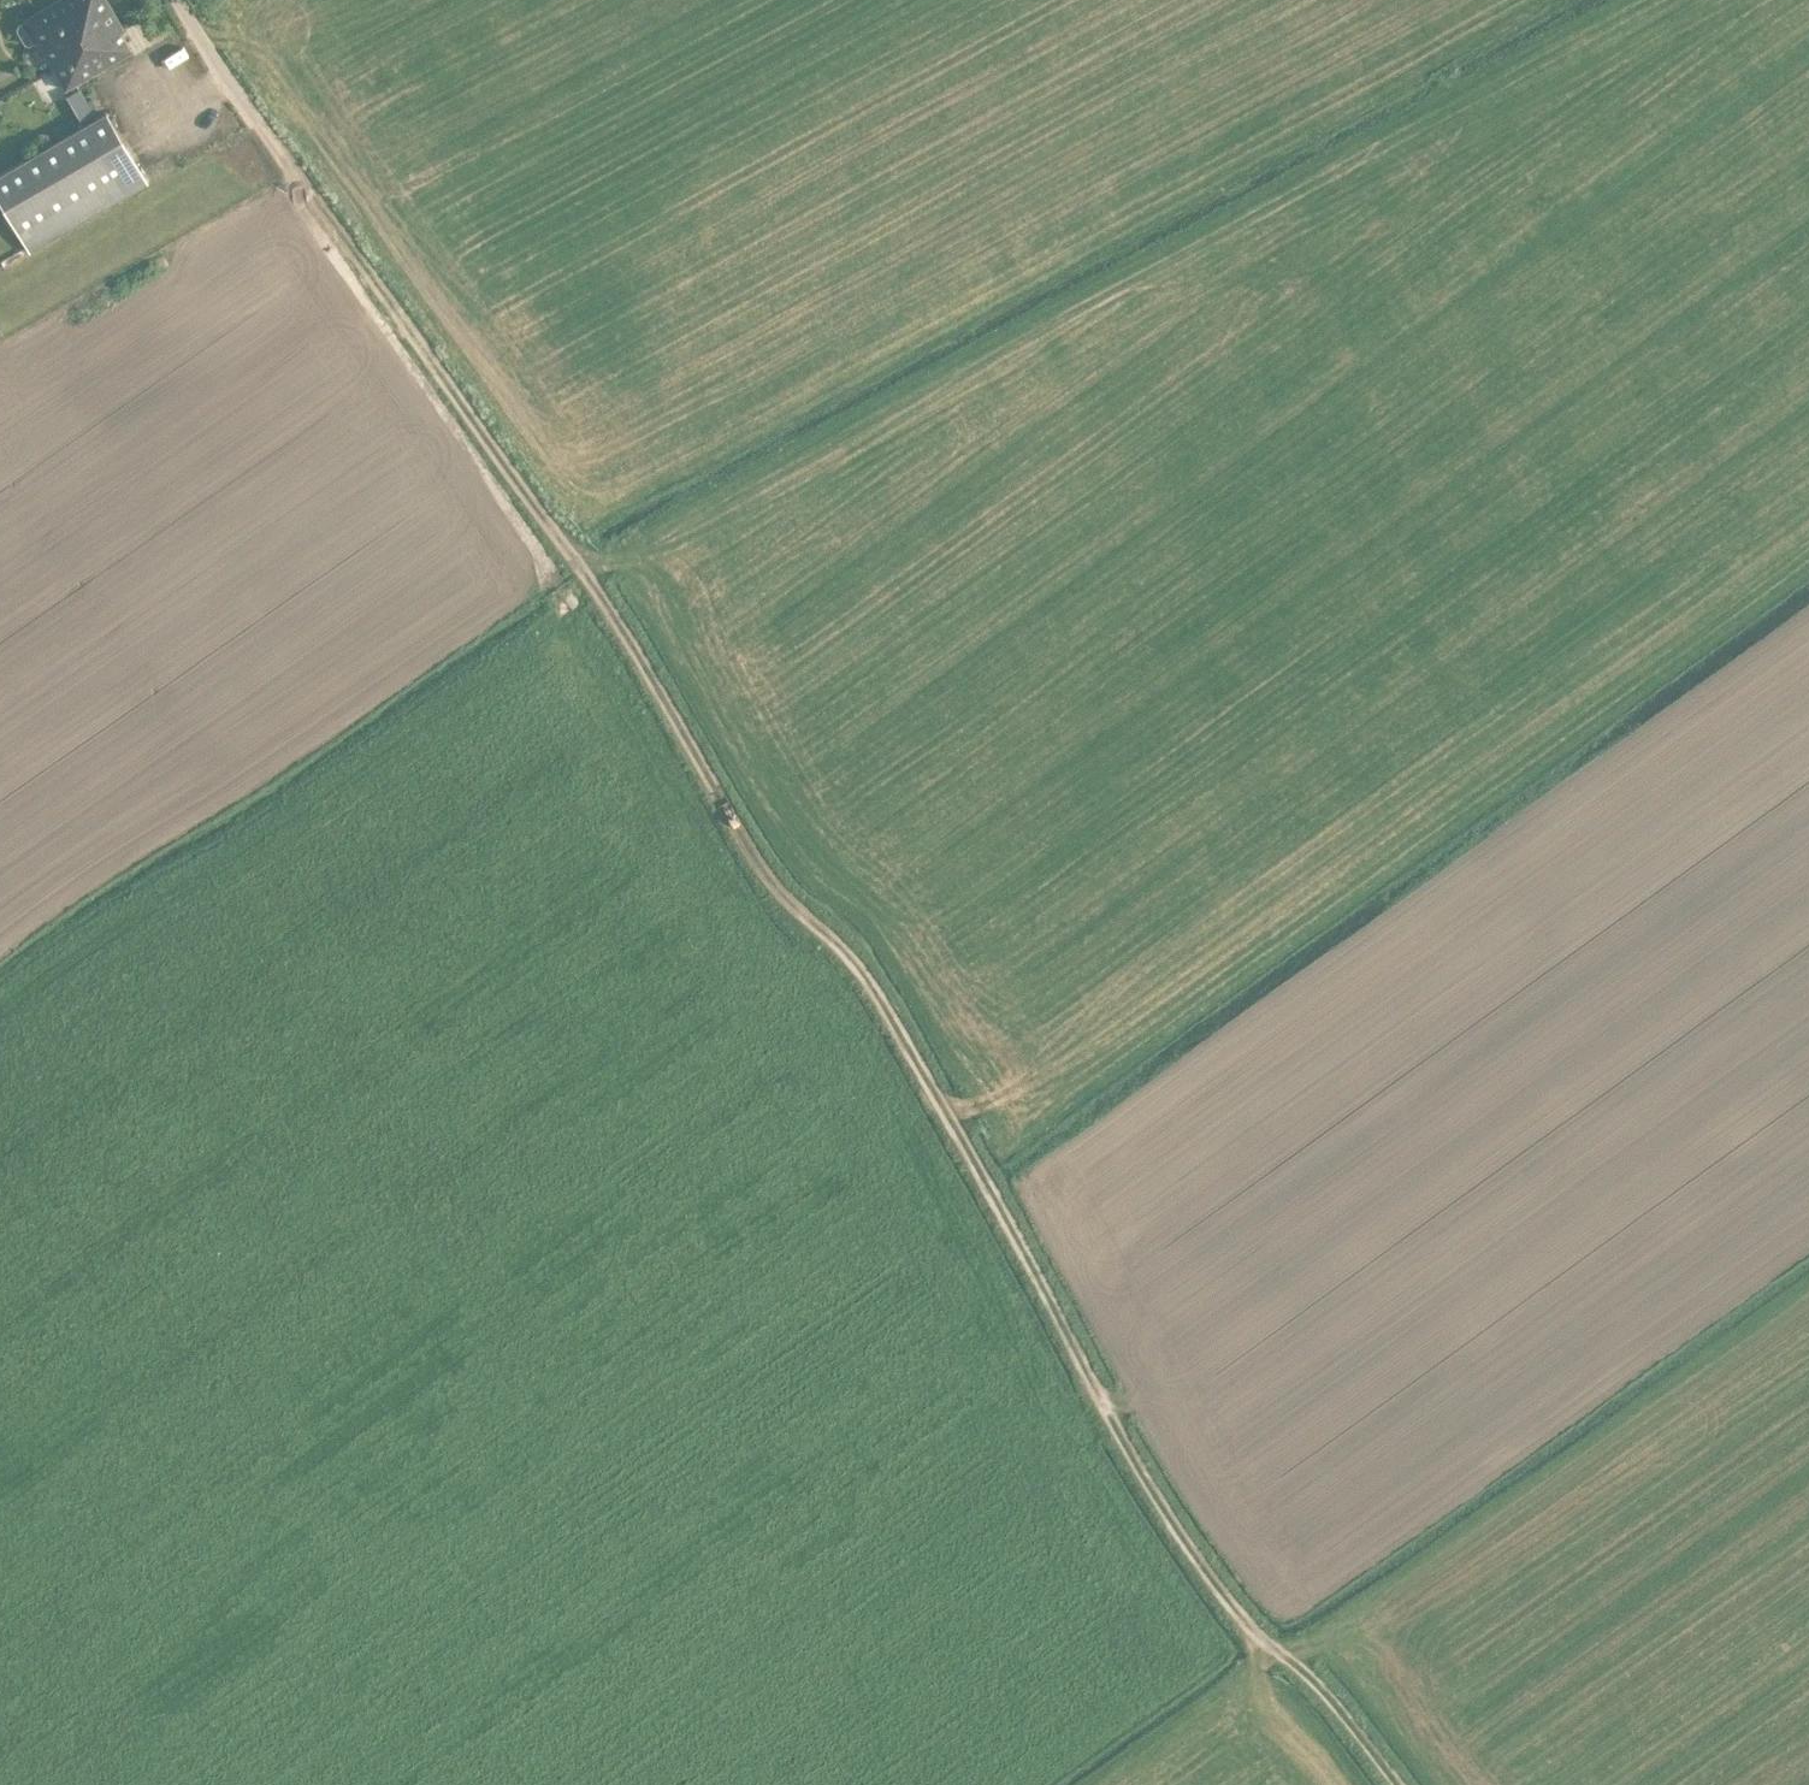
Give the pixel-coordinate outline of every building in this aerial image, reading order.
[(14,27),(22,42),(27,43),(34,38),(35,39),(47,61),(48,62),(49,65),(60,83),(81,71),(126,45),(117,29),(120,27),(119,26),(117,21),(104,0),(50,0),(22,16),(23,18),(15,22),(14,27)] [(90,110),(85,102),(71,110),(76,119),(90,110)] [(0,169),(0,202),(25,248),(141,180),(102,110),(0,169)]
